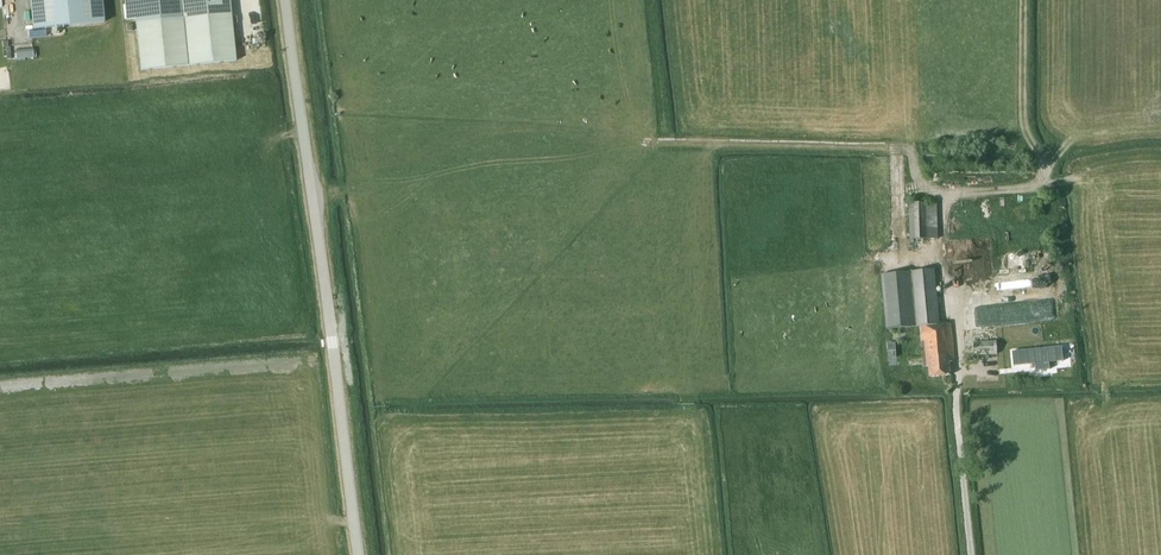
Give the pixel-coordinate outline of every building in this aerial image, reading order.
[(33,29),(104,22),(101,0),(30,0),(33,29)] [(126,20),(134,20),(135,22),(135,23),(140,72),(236,62),(230,0),(124,0),(126,20)] [(15,50),(16,59),(33,57),(32,48),(15,50)] [(937,239),(936,203),(909,204),(910,239),(937,239)] [(940,324),(934,269),(881,274),(886,329),(919,326),(923,367),(928,366),(929,377),(950,375),(949,362),(954,362),(951,323),(940,324)] [(973,342),(974,355),(997,354),(996,341),(973,342)] [(896,342),(888,343),(888,351),(896,351),(896,342)] [(1050,362),(1063,361),(1062,347),(1012,351),(1013,366),(1035,364),(1036,371),(1050,369),(1050,362)]
